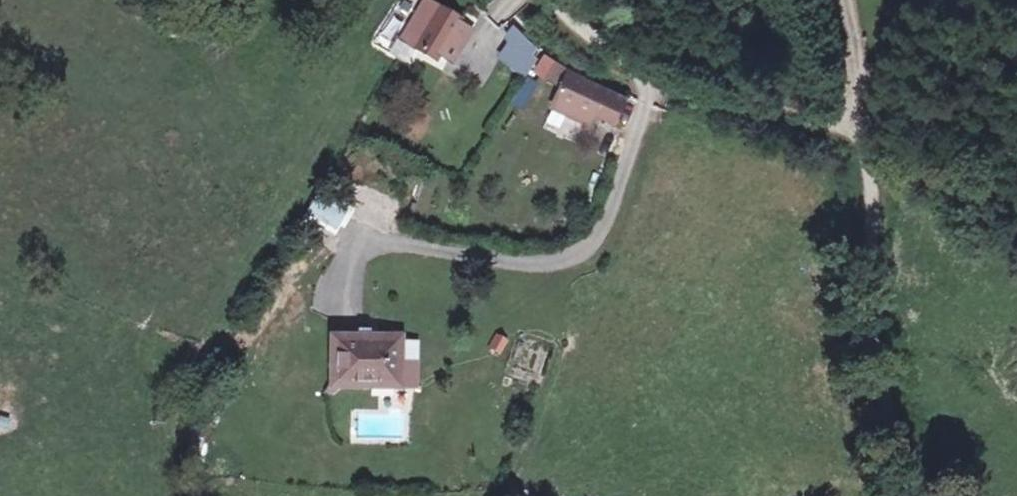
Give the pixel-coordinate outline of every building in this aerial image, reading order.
[(460,21),(425,0),(402,39),(437,59),(438,57),(451,64),(470,32),(457,24),(460,21)] [(536,49),(513,26),(504,39),(510,43),(501,56),(527,75),(536,62),(530,57),(536,49)] [(566,81),(570,72),(556,65),(552,74),(566,81)] [(588,80),(570,72),(566,81),(554,105),(591,123),(595,113),(614,122),(625,100),(587,82),(588,80)] [(537,82),(527,75),(517,89),(528,97),(537,82)] [(348,212),(321,197),(307,222),(334,237),(348,212)] [(500,357),(508,341),(495,334),(487,350),(500,357)] [(399,337),(333,336),(333,387),(399,386),(399,343),(399,337)] [(399,343),(399,386),(416,386),(416,343),(399,343)]
